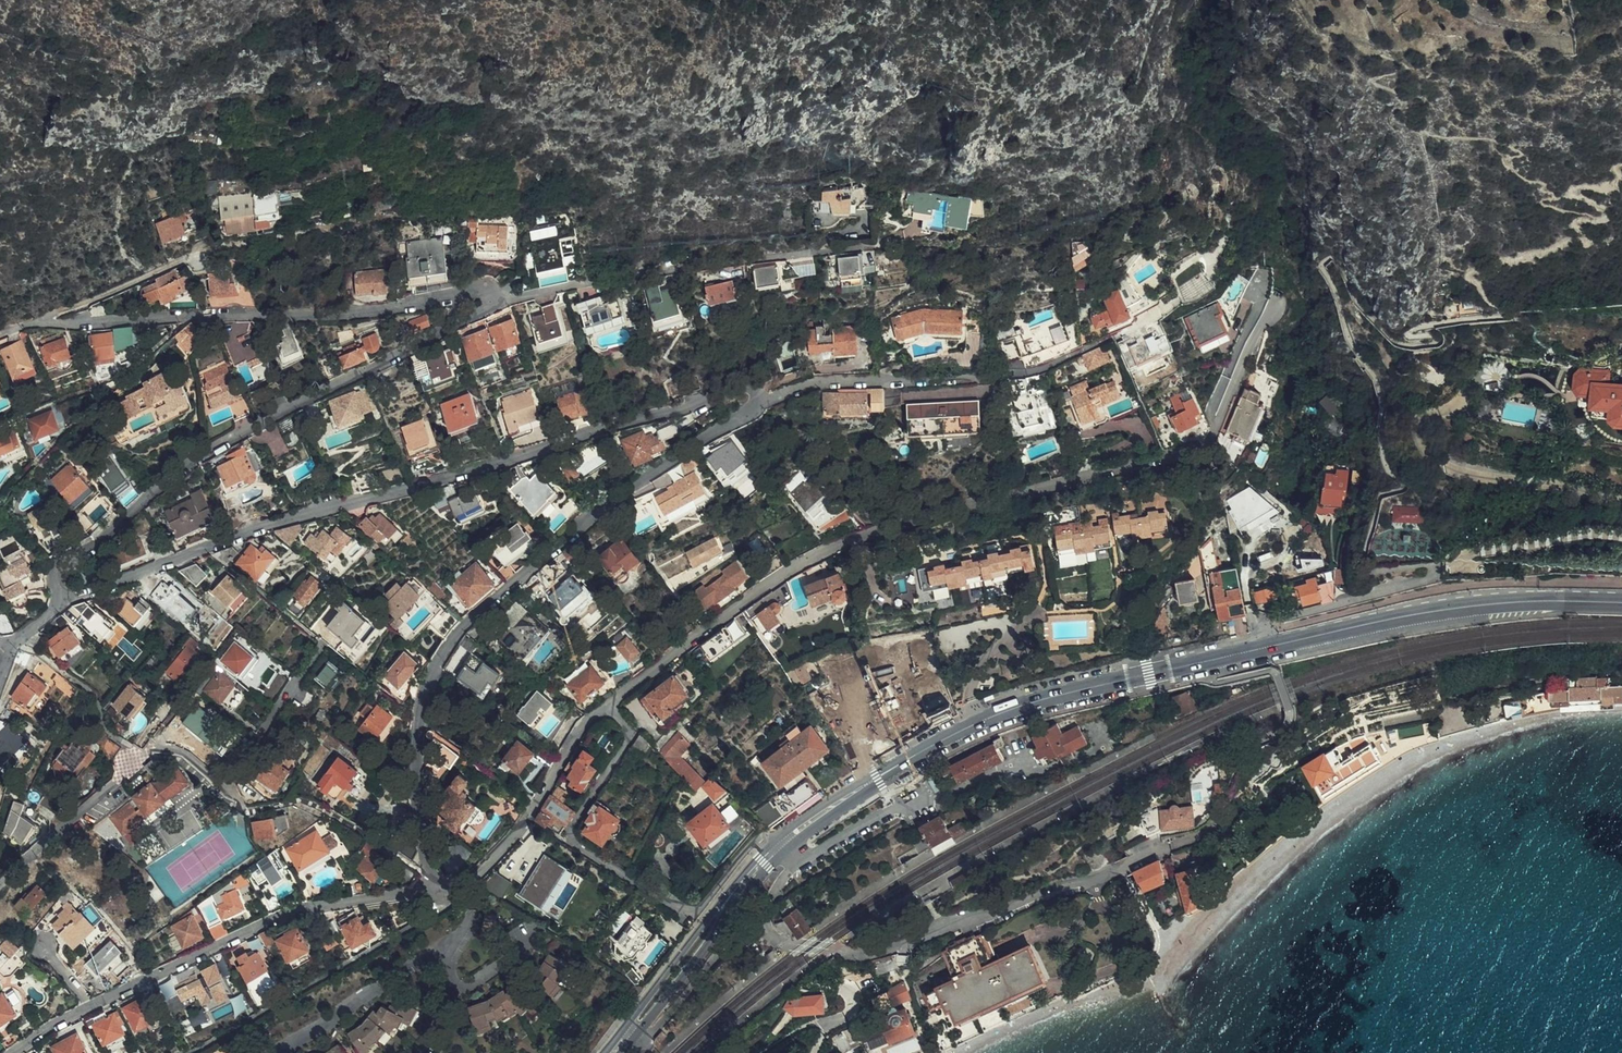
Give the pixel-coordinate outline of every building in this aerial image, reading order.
[(204,180),(205,189),(205,191),(215,190),(214,179),(204,180)] [(816,183),(816,200),(820,200),(823,208),(847,208),(847,202),(852,199),(856,204),(864,199),(857,189),(849,189),(849,187),(831,186),(830,184),(816,183)] [(211,198),(253,193),(253,189),(210,195),(211,198)] [(376,197),(379,209),(395,205),(392,189),(384,191),(384,195),(376,197)] [(379,209),(376,197),(384,195),(384,191),(383,190),(366,194),(370,211),(379,209)] [(254,198),(253,193),(211,198),(212,205),(220,205),(222,217),(216,218),(218,221),(256,218),(256,215),(254,198)] [(900,195),(900,206),(909,206),(909,211),(928,211),(928,221),(924,221),(924,229),(943,228),(943,224),(943,219),(967,219),(967,194),(954,194),(954,195),(900,195)] [(256,218),(258,229),(280,226),(280,225),(295,223),(294,210),(279,212),(278,206),(281,205),(280,195),(256,197),(258,214),(256,215),(256,218)] [(360,204),(358,195),(347,197),(350,207),(360,204)] [(820,200),(816,200),(816,212),(850,212),(857,206),(856,204),(852,199),(847,202),(847,208),(823,208),(820,200)] [(164,243),(178,237),(186,234),(185,231),(182,225),(182,223),(178,216),(185,214),(183,208),(176,211),(174,208),(161,214),(164,221),(157,224),(164,243)] [(909,211),(900,211),(900,221),(909,221),(909,211)] [(928,211),(909,211),(909,221),(924,221),(928,221),(928,211)] [(188,220),(185,214),(178,216),(182,223),(188,220)] [(218,221),(222,230),(229,230),(229,232),(258,229),(256,218),(218,221)] [(531,230),(533,239),(558,234),(556,225),(531,230)] [(471,250),(480,249),(489,249),(490,258),(503,258),(503,253),(510,253),(509,231),(478,232),(478,239),(470,240),(471,250)] [(186,234),(178,237),(180,242),(188,239),(186,234)] [(406,258),(410,278),(447,271),(440,237),(406,243),(409,258),(406,258)] [(1087,239),(1074,241),(1076,265),(1095,253),(1087,239)] [(535,261),(533,261),(536,270),(546,267),(547,273),(564,268),(558,243),(532,249),(535,261)] [(489,249),(480,249),(481,259),(490,258),(489,249)] [(866,272),(864,254),(839,257),(842,284),(862,282),(861,273),(866,272)] [(217,258),(195,261),(197,272),(218,268),(217,258)] [(788,263),(789,276),(817,273),(815,260),(788,263)] [(533,261),(524,275),(524,277),(528,281),(536,270),(533,261)] [(782,284),(780,265),(756,268),(758,286),(782,284)] [(216,276),(210,277),(211,294),(240,293),(239,283),(243,283),(239,270),(230,271),(230,273),(216,274),(216,276)] [(522,279),(516,270),(502,280),(508,289),(522,279)] [(174,271),(155,279),(156,282),(140,288),(145,300),(149,299),(150,301),(159,298),(160,302),(165,300),(165,299),(170,297),(171,297),(176,295),(175,293),(181,290),(174,271)] [(368,305),(399,301),(397,291),(386,292),(382,271),(354,275),(357,295),(366,294),(368,305)] [(447,271),(410,278),(411,285),(448,278),(447,271)] [(1113,332),(1134,323),(1131,317),(1137,314),(1132,301),(1141,296),(1131,271),(1109,290),(1104,292),(1107,301),(1104,302),(1102,300),(1100,298),(1098,295),(1089,300),(1092,305),(1090,312),(1093,313),(1096,323),(1108,318),(1113,332)] [(544,285),(567,280),(561,272),(543,278),(544,285)] [(190,290),(189,274),(181,274),(182,291),(190,290)] [(661,276),(637,279),(637,281),(645,287),(646,289),(659,327),(683,319),(669,280),(659,284),(661,276)] [(709,282),(714,302),(741,295),(737,278),(717,282),(717,280),(709,282)] [(584,314),(587,313),(592,311),(599,330),(628,319),(617,291),(603,296),(600,287),(581,295),(584,304),(581,305),(584,314)] [(1181,298),(1177,290),(1160,298),(1163,301),(1168,303),(1172,303),(1181,298)] [(351,301),(368,305),(366,294),(357,295),(351,296),(351,301)] [(1480,304),(1481,316),(1486,316),(1485,313),(1488,313),(1487,302),(1457,303),(1457,305),(1480,304)] [(566,341),(555,303),(543,306),(546,315),(533,318),(542,348),(566,341)] [(1223,313),(1218,304),(1187,320),(1200,346),(1228,333),(1219,315),(1223,313)] [(1448,305),(1449,317),(1481,316),(1480,304),(1457,305),(1448,305)] [(968,350),(968,333),(963,333),(964,311),(937,309),(919,309),(908,312),(907,310),(900,312),(901,314),(893,317),(899,337),(925,332),(938,332),(938,337),(950,338),(951,354),(968,350)] [(592,311),(587,313),(594,331),(599,330),(592,311)] [(434,323),(430,313),(414,321),(419,330),(434,323)] [(891,327),(887,316),(878,321),(880,330),(891,327)] [(1015,336),(1027,368),(1044,362),(1040,351),(1071,339),(1063,318),(1043,327),(1041,325),(1015,336)] [(520,343),(512,321),(491,328),(500,351),(520,343)] [(178,335),(184,342),(195,332),(202,341),(206,335),(194,323),(178,335)] [(827,352),(812,354),(813,366),(836,361),(836,354),(859,351),(858,326),(808,330),(809,339),(811,339),(812,350),(827,349),(827,352)] [(307,355),(294,327),(287,330),(288,333),(285,335),(282,331),(273,335),(288,364),(307,355)] [(1151,333),(1148,327),(1142,329),(1145,336),(1151,333)] [(93,346),(81,348),(87,359),(95,357),(96,359),(97,359),(115,355),(116,355),(116,349),(122,349),(132,344),(131,343),(140,341),(137,331),(131,329),(128,330),(129,333),(117,335),(118,337),(113,338),(112,334),(92,337),(93,346)] [(228,350),(235,363),(247,357),(252,367),(268,359),(258,335),(253,338),(251,335),(248,336),(247,336),(246,333),(248,332),(247,330),(244,331),(232,333),(238,345),(228,350)] [(494,353),(487,330),(464,338),(472,361),(494,353)] [(202,341),(195,332),(184,342),(194,352),(202,341)] [(363,340),(366,346),(369,351),(369,352),(371,353),(375,353),(377,352),(380,350),(381,347),(380,344),(375,334),(363,340)] [(1139,343),(1131,346),(1139,364),(1163,353),(1155,334),(1146,338),(1138,342),(1139,343)] [(73,356),(65,339),(43,349),(50,365),(53,364),(54,366),(57,366),(59,365),(60,363),(60,361),(73,356)] [(14,350),(12,346),(4,350),(17,380),(37,371),(24,341),(16,345),(18,349),(14,350)] [(1171,343),(1162,347),(1166,355),(1175,351),(1171,343)] [(365,353),(363,348),(358,350),(356,346),(351,348),(352,352),(345,355),(343,353),(340,353),(338,354),(337,357),(339,359),(341,360),(343,360),(347,369),(368,359),(365,353)] [(1111,360),(1104,346),(1079,358),(1080,359),(1079,361),(1081,365),(1084,365),(1087,364),(1090,370),(1111,360)] [(457,351),(456,347),(438,354),(439,356),(428,361),(434,378),(424,382),(426,386),(455,375),(452,367),(459,364),(454,353),(457,351)] [(116,362),(115,355),(97,359),(98,366),(116,362)] [(247,388),(275,374),(268,359),(252,367),(247,357),(235,363),(247,388)] [(94,371),(99,380),(121,373),(118,364),(94,371)] [(175,368),(165,373),(168,378),(177,373),(175,368)] [(1055,368),(1054,370),(1053,373),(1056,376),(1059,376),(1061,375),(1062,372),(1061,370),(1060,368),(1058,368),(1055,368)] [(1586,391),(1587,374),(1580,374),(1576,379),(1575,389),(1580,395),(1588,395),(1588,404),(1593,405),(1594,392),(1586,391)] [(1616,376),(1605,376),(1605,375),(1587,374),(1586,391),(1594,392),(1593,405),(1592,418),(1612,420),(1612,421),(1618,426),(1621,427),(1621,389),(1620,389),(1621,378),(1621,376),(1616,376)] [(696,381),(695,378),(682,382),(683,385),(680,386),(683,395),(685,394),(686,397),(700,393),(699,390),(702,389),(699,380),(696,381)] [(220,387),(218,383),(205,389),(210,398),(206,400),(210,410),(229,401),(236,417),(246,413),(232,382),(220,387)] [(1083,426),(1084,428),(1094,423),(1103,419),(1099,409),(1098,407),(1102,405),(1104,407),(1123,399),(1117,386),(1108,391),(1106,386),(1091,392),(1088,384),(1071,391),(1073,394),(1072,395),(1073,398),(1072,400),(1074,407),(1072,409),(1073,413),(1080,427),(1083,426)] [(1032,395),(1029,385),(1012,389),(1022,426),(1015,428),(1017,432),(1052,423),(1051,419),(1044,420),(1038,394),(1032,395)] [(1259,401),(1263,392),(1246,386),(1226,435),(1236,438),(1238,433),(1251,437),(1265,403),(1259,401)] [(502,410),(509,428),(519,425),(521,429),(542,421),(531,388),(501,398),(504,410),(502,410)] [(380,408),(371,389),(363,392),(362,391),(357,393),(356,392),(331,403),(340,425),(335,427),(338,434),(367,422),(366,420),(375,416),(373,411),(380,408)] [(902,389),(886,390),(886,392),(886,404),(903,403),(902,389)] [(331,403),(356,392),(355,390),(330,401),(331,403)] [(560,440),(578,433),(582,427),(588,426),(584,415),(594,412),(586,390),(559,399),(567,421),(555,425),(560,440)] [(840,393),(840,391),(823,392),(824,405),(828,405),(828,412),(839,412),(839,418),(869,417),(868,392),(840,393)] [(1167,414),(1173,424),(1175,423),(1180,431),(1197,421),(1194,415),(1199,412),(1189,394),(1182,399),(1177,391),(1167,397),(1171,405),(1168,407),(1171,412),(1167,414)] [(150,392),(144,395),(150,408),(156,405),(150,392)] [(874,407),(880,407),(886,407),(886,404),(886,392),(873,393),(874,407)] [(480,421),(470,395),(442,405),(453,431),(480,421)] [(1588,395),(1580,395),(1580,403),(1588,404),(1588,395)] [(143,411),(137,398),(131,401),(137,414),(143,411)] [(983,428),(981,399),(973,399),(973,401),(916,405),(916,404),(909,404),(911,433),(983,428)] [(194,407),(191,401),(180,406),(161,416),(165,423),(193,409),(194,408),(194,407)] [(828,405),(824,405),(824,418),(839,418),(839,412),(828,412),(828,405)] [(31,417),(32,420),(32,421),(39,437),(61,428),(59,423),(66,420),(60,406),(31,417)] [(1203,418),(1199,412),(1194,415),(1197,421),(1203,418)] [(404,426),(405,431),(426,422),(425,418),(404,426)] [(61,428),(39,437),(41,442),(55,436),(60,437),(69,428),(66,420),(59,423),(61,428)] [(426,422),(405,431),(406,435),(403,436),(411,457),(439,447),(429,421),(426,422)] [(519,425),(509,428),(511,436),(543,425),(542,421),(521,429),(519,425)] [(369,427),(367,422),(338,434),(340,439),(369,427)] [(661,436),(655,438),(654,436),(653,434),(652,434),(650,435),(646,436),(644,431),(623,441),(632,461),(634,461),(663,448),(666,447),(663,440),(680,433),(676,423),(658,430),(661,436)] [(1094,423),(1084,428),(1087,433),(1096,429),(1094,423)] [(15,425),(2,431),(3,434),(14,430),(16,433),(18,432),(15,425)] [(283,471),(302,460),(310,455),(302,439),(301,440),(296,429),(268,445),(273,455),(274,454),(283,471)] [(3,434),(0,435),(0,462),(1,462),(27,452),(24,446),(22,447),(16,433),(14,430),(3,434)] [(715,454),(709,459),(716,467),(718,470),(722,475),(726,472),(728,475),(734,470),(744,462),(741,459),(745,456),(745,455),(747,453),(749,451),(741,441),(737,445),(732,439),(715,453),(715,454)] [(245,448),(232,455),(234,460),(231,462),(220,467),(230,486),(246,477),(248,480),(250,482),(252,482),(256,481),(258,479),(258,473),(264,470),(256,455),(249,458),(245,448)] [(663,448),(634,461),(636,465),(665,452),(663,448)] [(1060,448),(1058,448),(1058,449),(1047,454),(1051,468),(1064,464),(1060,448)] [(702,461),(696,453),(684,461),(690,469),(702,461)] [(418,474),(426,470),(421,459),(412,462),(418,474)] [(736,472),(733,474),(738,480),(754,467),(750,462),(746,464),(744,462),(734,470),(736,472)] [(77,471),(70,463),(52,480),(62,491),(57,495),(66,505),(71,501),(76,507),(94,490),(80,474),(83,472),(80,468),(77,471)] [(1339,468),(1339,465),(1327,464),(1326,474),(1327,474),(1326,486),(1323,485),(1321,500),(1316,500),(1315,509),(1320,510),(1322,501),(1332,502),(1332,503),(1341,504),(1343,493),(1346,494),(1349,470),(1339,468)] [(130,477),(121,465),(102,480),(112,492),(130,477)] [(573,465),(565,469),(572,480),(579,476),(573,465)] [(356,481),(340,486),(346,497),(362,493),(360,487),(367,485),(368,488),(376,485),(371,473),(355,478),(356,481)] [(658,498),(662,505),(671,522),(712,500),(698,473),(676,484),(678,488),(658,498)] [(733,474),(727,478),(732,484),(738,480),(733,474)] [(512,484),(517,490),(525,481),(528,480),(524,475),(520,476),(512,484)] [(525,481),(517,490),(512,495),(523,505),(525,503),(539,516),(559,494),(540,476),(532,483),(528,480),(525,481)] [(250,482),(252,482),(250,482),(248,480),(246,477),(230,486),(233,491),(250,482)] [(806,483),(804,481),(791,491),(812,515),(832,499),(813,477),(806,483)] [(1157,496),(1156,487),(1143,489),(1144,498),(1157,496)] [(192,495),(190,490),(179,494),(181,499),(192,495)] [(472,490),(447,502),(454,518),(455,517),(458,522),(482,511),(472,490)] [(169,512),(172,519),(179,537),(197,531),(198,535),(188,538),(190,545),(207,539),(204,529),(217,524),(205,492),(196,495),(198,501),(169,512)] [(587,506),(574,495),(573,497),(581,505),(571,515),(573,517),(587,506)] [(1230,535),(1276,506),(1257,495),(1225,516),(1230,535)] [(581,505),(573,497),(563,506),(571,515),(581,505)] [(108,511),(102,518),(108,519),(115,512),(104,501),(101,504),(108,511)] [(1322,501),(1320,510),(1340,512),(1341,504),(1332,503),(1332,502),(1322,501)] [(37,525),(40,523),(56,515),(58,520),(60,519),(56,511),(54,512),(50,503),(31,513),(37,525)] [(671,522),(662,505),(659,507),(668,524),(671,522)] [(253,520),(247,507),(238,511),(243,524),(253,520)] [(1424,509),(1392,507),(1391,522),(1422,524),(1424,509)] [(1112,517),(1114,531),(1130,528),(1131,531),(1140,529),(1149,528),(1149,525),(1165,523),(1163,509),(1156,510),(1155,508),(1146,509),(1147,514),(1129,517),(1128,512),(1119,513),(1120,516),(1112,517)] [(85,514),(82,511),(75,517),(79,521),(85,514)] [(362,524),(381,540),(387,534),(390,537),(391,536),(398,528),(380,514),(377,517),(373,521),(370,519),(368,517),(362,524)] [(56,515),(40,523),(47,537),(54,533),(56,536),(69,530),(63,518),(60,519),(58,520),(56,515)] [(83,523),(81,525),(82,527),(87,532),(97,523),(89,515),(82,522),(83,523)] [(1055,533),(1057,546),(1073,544),(1074,549),(1075,551),(1088,548),(1094,548),(1094,546),(1093,541),(1109,538),(1105,515),(1096,516),(1097,523),(1090,524),(1088,518),(1079,519),(1080,526),(1062,529),(1063,532),(1055,533)] [(179,537),(172,519),(168,520),(176,542),(188,538),(198,535),(197,531),(179,537)] [(87,532),(91,536),(102,524),(99,520),(97,523),(87,532)] [(302,527),(300,523),(297,524),(277,531),(276,534),(291,545),(302,527)] [(1166,528),(1165,523),(1149,525),(1149,528),(1150,531),(1166,528)] [(508,564),(510,563),(535,540),(528,532),(526,534),(519,525),(492,548),(508,564)] [(78,547),(91,536),(87,532),(82,527),(70,536),(78,547)] [(325,531),(322,534),(319,538),(315,536),(313,534),(306,542),(321,553),(320,555),(323,557),(324,556),(333,563),(353,538),(339,527),(332,535),(325,531)] [(398,528),(391,536),(397,541),(404,533),(398,528)] [(1130,528),(1114,531),(1115,537),(1131,534),(1131,531),(1130,528)] [(387,534),(381,540),(385,543),(390,537),(387,534)] [(1018,539),(1009,541),(1010,543),(1003,545),(997,547),(996,545),(978,550),(979,554),(972,556),(971,554),(932,564),(933,566),(927,568),(925,564),(917,567),(923,589),(931,587),(930,581),(947,577),(948,583),(949,585),(968,580),(967,577),(965,572),(981,567),(983,573),(993,570),(993,569),(991,564),(1007,560),(1023,555),(1024,560),(1025,562),(1034,559),(1028,537),(1025,537),(1025,536),(1018,538),(1018,539)] [(1410,545),(1410,536),(1402,536),(1402,544),(1410,545)] [(162,553),(173,549),(165,537),(159,539),(162,553)] [(936,538),(926,540),(928,548),(938,545),(936,538)] [(1109,543),(1109,538),(1093,541),(1094,546),(1109,543)] [(156,555),(162,553),(159,539),(151,542),(156,555)] [(640,560),(624,539),(601,557),(621,582),(625,582),(629,580),(631,575),(627,570),(640,560)] [(137,546),(135,540),(110,550),(112,555),(114,554),(118,564),(138,556),(140,561),(150,558),(152,552),(148,553),(144,543),(137,546)] [(724,553),(716,540),(688,553),(696,567),(724,553)] [(928,548),(926,540),(916,542),(918,550),(928,548)] [(1219,618),(1246,613),(1236,567),(1219,571),(1218,569),(1217,560),(1212,540),(1201,551),(1208,592),(1213,590),(1217,608),(1219,618)] [(584,555),(574,544),(564,552),(567,555),(574,562),(584,555)] [(1073,544),(1057,546),(1058,552),(1074,549),(1073,544)] [(5,556),(9,566),(0,570),(0,579),(10,599),(11,599),(12,600),(27,593),(27,592),(48,589),(47,579),(23,583),(21,579),(18,574),(28,569),(32,567),(24,551),(29,548),(28,545),(23,548),(5,556)] [(237,563),(257,580),(276,557),(267,549),(263,554),(260,552),(253,546),(237,563)] [(239,553),(233,547),(226,550),(214,554),(228,564),(239,553)] [(564,571),(574,562),(567,555),(557,563),(564,571)] [(1008,565),(1024,560),(1023,555),(1007,560),(1008,565)] [(276,557),(257,580),(262,584),(281,561),(276,557)] [(993,569),(1008,565),(1007,560),(991,564),(993,569)] [(708,587),(707,585),(692,596),(703,611),(717,601),(719,603),(739,589),(737,587),(751,577),(739,561),(725,572),(726,574),(708,587)] [(474,608),(497,588),(494,585),(495,584),(477,563),(452,583),(460,591),(471,604),(474,608)] [(507,579),(516,571),(510,563),(508,564),(504,567),(503,565),(498,570),(507,579)] [(198,565),(181,571),(199,585),(210,574),(198,565)] [(967,577),(983,573),(981,567),(965,572),(967,577)] [(31,575),(28,569),(18,574),(21,579),(31,575)] [(1347,582),(1346,569),(1336,569),(1336,582),(1347,582)] [(1401,578),(1398,569),(1383,573),(1384,575),(1370,579),(1373,587),(1386,584),(1386,582),(1401,578)] [(1334,579),(1334,570),(1326,572),(1318,574),(1324,582),(1334,579)] [(839,574),(806,587),(814,606),(801,612),(802,614),(786,621),(789,629),(807,623),(811,624),(816,623),(820,620),(823,616),(840,609),(838,603),(840,602),(842,602),(844,601),(846,599),(847,596),(845,590),(848,589),(846,583),(844,584),(843,584),(839,576),(839,574)] [(231,608),(246,592),(228,576),(213,591),(231,608)] [(314,576),(309,582),(305,587),(302,585),(289,604),(301,614),(323,584),(314,576)] [(979,581),(983,596),(1011,588),(1007,576),(989,581),(988,579),(979,581)] [(931,587),(948,583),(947,577),(930,581),(931,587)] [(1175,582),(1177,590),(1179,603),(1199,599),(1195,578),(1175,582)] [(1321,604),(1333,601),(1334,581),(1318,586),(1317,584),(1316,578),(1304,580),(1305,584),(1299,585),(1301,594),(1302,603),(1320,599),(1321,604)] [(404,587),(402,585),(389,598),(391,600),(386,606),(398,618),(406,610),(409,610),(412,609),(413,607),(413,604),(412,603),(420,595),(418,594),(424,588),(414,580),(412,583),(410,581),(404,587)] [(584,588),(578,581),(556,602),(562,609),(559,611),(565,617),(565,619),(565,622),(568,624),(570,624),(572,623),(574,622),(575,620),(574,617),(573,615),(590,600),(592,601),(594,601),(596,599),(597,597),(598,595),(597,593),(595,591),(593,591),(591,592),(586,586),(584,588)] [(169,587),(163,582),(156,589),(159,592),(152,599),(167,610),(183,593),(172,584),(169,587)] [(433,582),(429,587),(441,598),(446,592),(433,582)] [(769,596),(765,599),(767,604),(776,599),(781,606),(781,607),(793,598),(787,582),(769,596)] [(1158,602),(1160,611),(1163,607),(1169,599),(1177,590),(1172,586),(1158,602)] [(1254,589),(1255,602),(1274,600),(1273,587),(1254,589)] [(936,608),(935,626),(936,627),(1015,606),(1011,588),(983,596),(936,608)] [(1212,609),(1217,608),(1213,590),(1208,592),(1212,609)] [(471,604),(460,591),(456,594),(467,607),(471,604)] [(209,592),(201,601),(204,603),(211,595),(209,592)] [(237,614),(251,596),(246,592),(231,608),(237,614)] [(27,593),(12,600),(13,602),(15,604),(18,606),(20,606),(22,605),(24,605),(26,603),(27,601),(28,596),(27,593)] [(540,621),(518,601),(514,598),(510,602),(514,606),(508,612),(508,625),(515,625),(510,630),(509,629),(504,634),(506,635),(504,637),(508,641),(505,645),(523,662),(539,646),(537,644),(549,630),(545,627),(550,622),(544,616),(540,621)] [(781,606),(776,599),(767,604),(765,599),(758,603),(748,609),(743,613),(749,621),(757,615),(758,615),(768,630),(763,634),(769,643),(773,642),(775,641),(776,639),(777,637),(771,629),(781,622),(776,615),(781,611),(781,609),(781,607),(781,606)] [(129,600),(125,604),(118,613),(134,625),(148,608),(140,602),(136,606),(129,600)] [(95,609),(86,602),(82,603),(74,606),(73,607),(88,618),(89,619),(96,611),(95,609)] [(464,617),(449,604),(438,617),(453,631),(464,617)] [(355,648),(361,640),(356,636),(366,622),(350,611),(352,609),(345,605),(326,631),(334,637),(336,634),(355,648)] [(97,607),(95,609),(96,611),(89,619),(88,618),(82,624),(102,642),(110,633),(108,631),(115,623),(97,607)] [(1160,611),(1160,612),(1155,622),(1148,635),(1168,631),(1163,607),(1160,611)] [(73,633),(69,626),(57,635),(61,641),(53,647),(61,657),(81,642),(75,632),(73,633)] [(935,626),(891,634),(902,658),(871,676),(877,687),(907,669),(929,716),(951,705),(925,646),(934,642),(932,630),(936,629),(936,627),(935,626)] [(743,640),(737,631),(720,643),(727,652),(743,640)] [(628,637),(618,646),(631,660),(640,651),(628,637)] [(188,663),(197,652),(194,649),(198,644),(190,638),(182,647),(184,649),(181,653),(179,651),(166,667),(169,670),(167,673),(169,674),(166,677),(176,685),(191,666),(188,663)] [(558,638),(551,645),(556,649),(560,653),(566,646),(558,638)] [(1059,639),(1054,640),(1047,642),(1049,652),(1061,650),(1059,639)] [(244,649),(237,642),(222,662),(245,680),(260,661),(251,654),(255,648),(249,643),(244,649)] [(583,646),(575,651),(576,652),(578,653),(581,656),(583,654),(585,656),(590,653),(583,646)] [(420,664),(405,651),(385,676),(400,688),(420,664)] [(29,669),(33,656),(20,652),(16,664),(29,669)] [(466,666),(460,675),(472,683),(480,689),(482,690),(490,679),(495,682),(503,672),(472,652),(464,664),(466,666)] [(103,662),(98,658),(91,667),(95,671),(103,662)] [(811,658),(795,667),(805,684),(813,679),(807,669),(815,664),(811,658)] [(618,687),(632,676),(629,670),(633,669),(629,660),(610,667),(618,687)] [(343,673),(330,662),(316,679),(330,690),(343,673)] [(218,666),(214,670),(221,675),(224,671),(218,666)] [(584,666),(566,681),(570,686),(591,669),(589,666),(587,666),(584,666)] [(570,686),(583,702),(584,703),(610,680),(604,674),(600,677),(592,668),(591,669),(570,686)] [(214,670),(196,693),(202,697),(206,692),(221,704),(235,686),(221,675),(214,670)] [(12,698),(31,711),(47,687),(28,673),(12,698)] [(145,683),(133,673),(127,682),(131,686),(138,692),(145,683)] [(292,682),(279,673),(266,692),(270,695),(273,691),(282,697),(292,682)] [(472,683),(460,675),(457,680),(468,687),(472,683)] [(632,676),(618,687),(619,690),(633,679),(632,676)] [(675,676),(644,700),(661,721),(675,709),(673,706),(690,693),(675,676)] [(484,697),(495,682),(490,679),(482,690),(480,689),(477,693),(484,697)] [(1607,708),(1607,701),(1617,701),(1621,700),(1621,685),(1610,685),(1610,679),(1552,682),(1552,688),(1550,688),(1549,689),(1550,704),(1563,704),(1573,704),(1573,710),(1607,708)] [(147,699),(138,692),(131,686),(114,706),(130,720),(147,699)] [(235,686),(221,704),(232,712),(246,695),(235,686)] [(47,687),(31,711),(35,714),(52,690),(47,687)] [(538,690),(519,716),(536,729),(537,728),(543,733),(543,732),(541,730),(552,715),(548,711),(554,703),(538,690)] [(1195,707),(1190,694),(1189,692),(1171,699),(1177,714),(1195,707)] [(202,697),(196,693),(193,697),(202,704),(205,700),(202,697)] [(334,701),(328,696),(321,705),(329,710),(334,701)] [(266,722),(274,709),(260,699),(259,698),(250,710),(266,722)] [(591,698),(582,705),(589,714),(598,707),(591,698)] [(661,721),(644,700),(642,701),(661,725),(663,727),(666,727),(680,715),(675,709),(661,721)] [(375,709),(369,704),(361,713),(368,719),(360,729),(373,739),(392,716),(378,705),(375,709)] [(185,719),(184,719),(190,723),(188,725),(192,727),(201,717),(197,714),(201,709),(196,705),(192,710),(188,707),(181,715),(185,719)] [(188,725),(187,727),(197,735),(202,728),(206,732),(215,720),(201,709),(197,714),(201,717),(192,727),(188,725)] [(562,722),(561,721),(549,737),(547,735),(549,738),(562,722)] [(807,729),(801,721),(796,725),(782,735),(785,740),(781,743),(783,747),(763,761),(781,786),(830,749),(812,725),(807,729)] [(562,722),(549,738),(554,742),(565,724),(562,722)] [(12,726),(0,736),(0,737),(3,741),(0,744),(0,750),(6,758),(13,753),(16,756),(27,745),(12,726)] [(1088,748),(1084,739),(1079,730),(1063,738),(1058,727),(1033,740),(1038,749),(1035,751),(1041,762),(1057,754),(1061,762),(1088,748)] [(682,733),(661,753),(662,754),(692,785),(699,775),(678,753),(690,741),(682,733)] [(1362,771),(1381,759),(1393,752),(1381,733),(1359,738),(1342,746),(1307,767),(1324,795),(1362,771)] [(654,745),(643,734),(636,745),(648,753),(654,745)] [(90,742),(79,735),(71,746),(66,743),(56,757),(59,759),(57,760),(55,758),(53,760),(55,761),(53,764),(55,766),(53,768),(63,775),(69,767),(75,771),(72,775),(78,779),(96,755),(90,751),(91,746),(90,742)] [(947,764),(940,767),(944,775),(950,772),(956,784),(1003,759),(998,748),(1005,744),(1001,738),(994,741),(995,743),(948,767),(947,764)] [(122,749),(111,740),(104,748),(116,757),(122,749)] [(460,758),(437,740),(429,751),(434,756),(429,762),(439,771),(445,764),(451,769),(460,758)] [(534,754),(535,752),(520,741),(499,767),(507,773),(514,764),(522,769),(528,761),(530,762),(536,755),(534,754)] [(772,742),(761,751),(764,755),(775,747),(772,742)] [(558,759),(546,750),(538,761),(551,770),(558,759)] [(576,766),(571,772),(569,776),(574,779),(571,783),(582,791),(584,789),(587,791),(594,780),(595,782),(602,771),(591,764),(595,757),(585,750),(574,765),(576,766)] [(345,787),(350,782),(358,771),(339,756),(317,785),(336,799),(345,787)] [(290,773),(288,772),(281,767),(287,760),(287,759),(284,757),(280,762),(273,757),(257,780),(276,793),(290,773)] [(1324,795),(1327,799),(1384,764),(1381,759),(1362,771),(1324,795)] [(281,767),(288,772),(293,765),(287,760),(281,767)] [(847,764),(839,760),(836,768),(845,771),(847,764)] [(165,762),(151,761),(134,774),(143,785),(146,783),(149,776),(165,762)] [(571,762),(567,769),(571,772),(576,766),(574,765),(571,762)] [(134,796),(91,827),(110,844),(118,838),(190,783),(178,769),(162,781),(158,775),(150,781),(152,784),(135,797),(134,796)] [(460,773),(447,789),(452,793),(449,798),(439,808),(449,816),(445,821),(457,830),(466,819),(472,823),(482,810),(463,797),(466,793),(461,789),(468,780),(460,773)] [(711,776),(699,792),(694,798),(692,802),(698,811),(714,798),(717,802),(730,792),(711,776)] [(771,828),(819,793),(806,776),(779,798),(777,795),(753,813),(771,828)] [(933,777),(927,780),(935,793),(940,790),(933,777)] [(354,785),(350,782),(345,787),(350,791),(354,785)] [(1228,785),(1228,782),(1217,786),(1218,789),(1215,791),(1215,795),(1216,798),(1219,799),(1222,799),(1225,795),(1225,793),(1224,791),(1228,785)] [(452,793),(447,789),(443,794),(449,798),(452,793)] [(891,793),(884,798),(888,805),(895,802),(891,793)] [(576,812),(551,795),(537,819),(547,826),(554,816),(567,824),(576,812)] [(63,807),(46,796),(40,803),(58,814),(63,807)] [(26,805),(15,802),(5,833),(25,846),(39,834),(40,828),(22,816),(26,805)] [(500,812),(517,825),(517,824),(524,813),(508,802),(500,812)] [(58,814),(40,803),(34,811),(51,823),(58,814)] [(620,819),(596,803),(595,805),(590,812),(593,814),(589,820),(591,822),(585,831),(602,843),(610,833),(618,822),(620,819)] [(729,824),(712,803),(701,812),(689,822),(705,842),(729,824)] [(211,818),(220,810),(216,804),(206,811),(211,818)] [(1161,832),(1199,824),(1195,805),(1181,808),(1178,806),(1175,807),(1173,808),(1172,811),(1173,812),(1165,814),(1160,810),(1143,816),(1142,822),(1152,835),(1161,832)] [(222,814),(220,810),(211,818),(213,821),(222,814)] [(291,828),(287,815),(255,823),(259,840),(281,835),(291,828)] [(931,846),(952,834),(950,830),(942,815),(920,826),(931,846)] [(621,824),(618,822),(610,833),(613,834),(615,833),(618,831),(620,828),(621,824)] [(950,830),(952,834),(955,838),(967,831),(965,828),(962,823),(950,830)] [(665,833),(656,828),(648,841),(657,846),(661,846),(665,844),(667,841),(667,837),(665,833)] [(287,851),(300,871),(330,854),(322,842),(317,833),(287,851)] [(955,838),(952,834),(931,846),(937,856),(954,846),(958,844),(955,838)] [(332,836),(322,842),(330,854),(339,848),(332,836)] [(118,838),(110,844),(117,849),(118,850),(124,845),(118,838)] [(381,848),(369,841),(367,843),(361,850),(367,854),(356,868),(373,880),(388,862),(377,853),(381,848)] [(404,841),(398,849),(413,860),(419,850),(404,841)] [(1091,850),(1102,867),(1112,861),(1101,845),(1091,850)] [(1083,854),(1094,871),(1102,867),(1091,850),(1083,854)] [(275,852),(256,866),(258,869),(252,874),(259,884),(268,879),(271,883),(276,880),(278,883),(287,876),(283,869),(277,859),(279,858),(275,852)] [(559,920),(585,877),(545,853),(519,895),(545,910),(544,911),(559,920)] [(330,854),(300,871),(302,875),(311,869),(313,871),(324,865),(322,862),(332,857),(330,854)] [(1137,873),(1146,891),(1167,879),(1162,861),(1137,873)] [(1191,911),(1205,904),(1201,889),(1205,887),(1203,881),(1206,877),(1208,876),(1205,865),(1180,872),(1184,887),(1191,911)] [(421,875),(407,866),(398,876),(412,886),(421,875)] [(976,877),(972,870),(953,881),(958,888),(976,877)] [(245,874),(232,883),(237,891),(250,884),(245,874)] [(351,882),(354,894),(363,893),(360,880),(351,882)] [(237,891),(232,883),(214,897),(225,919),(227,918),(244,910),(246,909),(237,891)] [(1172,892),(1169,885),(1149,896),(1153,903),(1172,892)] [(47,894),(38,887),(17,910),(26,918),(47,894)] [(1185,915),(1191,911),(1184,887),(1177,890),(1185,915)] [(275,913),(284,908),(276,894),(267,900),(275,913)] [(150,908),(144,899),(139,903),(145,912),(150,908)] [(812,928),(793,901),(782,908),(789,918),(788,918),(800,936),(806,933),(812,928)] [(1048,920),(1041,904),(1010,919),(1008,915),(984,926),(986,931),(950,949),(952,951),(945,954),(957,979),(937,989),(932,978),(922,983),(934,1008),(945,1003),(949,1012),(953,1010),(959,1022),(1002,1003),(1001,1001),(1035,984),(1036,986),(1048,980),(1031,945),(984,967),(981,961),(996,953),(992,943),(1015,931),(1017,935),(1048,920)] [(81,914),(73,905),(66,912),(67,914),(51,931),(62,943),(67,938),(76,947),(97,927),(83,913),(81,914)] [(198,907),(179,920),(181,924),(175,927),(179,934),(171,939),(178,951),(205,936),(194,917),(202,913),(198,907)] [(244,910),(227,918),(229,922),(246,913),(244,910)] [(627,925),(633,915),(626,910),(620,920),(627,925)] [(356,945),(361,942),(373,935),(376,933),(371,922),(364,926),(356,912),(340,921),(348,935),(350,934),(356,945)] [(483,938),(490,939),(495,936),(495,934),(501,934),(502,927),(499,927),(500,918),(486,916),(483,938)] [(209,926),(217,940),(231,933),(223,920),(221,921),(212,925),(209,926)] [(640,928),(632,922),(614,943),(624,950),(620,954),(630,961),(639,950),(644,949),(647,945),(646,941),(652,933),(643,925),(640,928)] [(289,936),(279,941),(289,961),(290,961),(309,951),(310,950),(298,928),(288,933),(289,936)] [(270,931),(262,934),(269,945),(276,941),(270,931)] [(361,942),(371,947),(372,947),(373,935),(361,942)] [(339,945),(343,952),(354,946),(349,937),(338,943),(339,945)] [(85,962),(98,977),(125,952),(112,938),(85,962)] [(338,943),(335,938),(324,944),(328,951),(339,945),(338,943)] [(0,952),(0,953),(2,955),(6,950),(15,957),(21,951),(9,941),(0,952)] [(254,951),(249,954),(246,956),(245,954),(240,957),(244,964),(241,966),(249,982),(270,971),(265,962),(272,959),(267,949),(260,953),(259,952),(258,953),(256,951),(254,951)] [(309,951),(290,961),(295,969),(313,959),(309,951)] [(573,962),(551,952),(544,966),(536,976),(552,990),(560,981),(565,971),(568,972),(573,962)] [(893,952),(869,960),(879,975),(899,965),(898,963),(900,962),(893,952)] [(901,952),(896,952),(893,952),(900,962),(906,959),(901,952)] [(226,982),(218,964),(191,977),(193,980),(177,988),(183,998),(192,993),(194,998),(200,995),(206,1006),(209,1004),(213,1012),(231,1004),(229,1000),(231,999),(223,983),(226,982)] [(270,971),(249,982),(254,990),(274,979),(270,971)] [(903,983),(889,991),(895,1003),(909,995),(903,983)] [(512,997),(506,988),(491,1000),(483,1003),(483,1005),(472,1009),(479,1030),(493,1025),(491,1021),(500,1017),(501,1020),(510,1013),(511,1014),(520,1008),(527,1016),(532,1012),(538,1017),(551,1005),(538,992),(532,998),(528,993),(524,996),(520,991),(512,997)] [(798,988),(788,995),(788,996),(800,995),(798,988)] [(0,996),(0,1027),(20,1014),(22,1011),(18,1006),(16,1008),(5,992),(0,996)] [(800,995),(788,996),(792,1020),(806,1018),(806,1013),(823,1011),(821,996),(801,998),(800,995)] [(158,1021),(146,999),(124,1010),(137,1033),(158,1021)] [(407,1003),(402,1010),(397,1007),(394,1010),(388,1006),(383,1012),(379,1009),(367,1023),(352,1032),(362,1052),(367,1052),(373,1049),(372,1047),(381,1042),(388,1033),(390,1035),(398,1026),(401,1028),(405,1023),(412,1027),(421,1014),(407,1003)] [(101,1009),(84,1016),(89,1026),(91,1024),(105,1017),(101,1009)] [(119,1022),(124,1020),(118,1010),(113,1013),(119,1022)] [(884,1022),(888,1031),(892,1041),(914,1033),(905,1010),(900,1013),(898,1013),(897,1011),(892,1013),(892,1016),(883,1020),(884,1022)] [(905,1010),(914,1033),(916,1032),(911,1019),(913,1018),(911,1013),(909,1014),(907,1010),(905,1010)] [(124,1032),(119,1022),(113,1013),(105,1017),(91,1024),(103,1044),(106,1043),(122,1034),(124,1032)] [(862,1040),(888,1031),(884,1022),(878,1024),(879,1029),(860,1036),(862,1040)] [(877,1023),(857,1031),(860,1036),(879,1029),(878,1024),(877,1023)] [(853,1043),(862,1040),(860,1036),(857,1031),(856,1028),(835,1037),(837,1043),(850,1037),(853,1043)] [(56,1052),(88,1052),(76,1032),(52,1046),(56,1052)] [(668,1038),(663,1032),(653,1041),(658,1047),(668,1038)] [(122,1034),(106,1043),(108,1046),(124,1037),(122,1034)] [(339,1044),(326,1052),(346,1052),(339,1044)]
